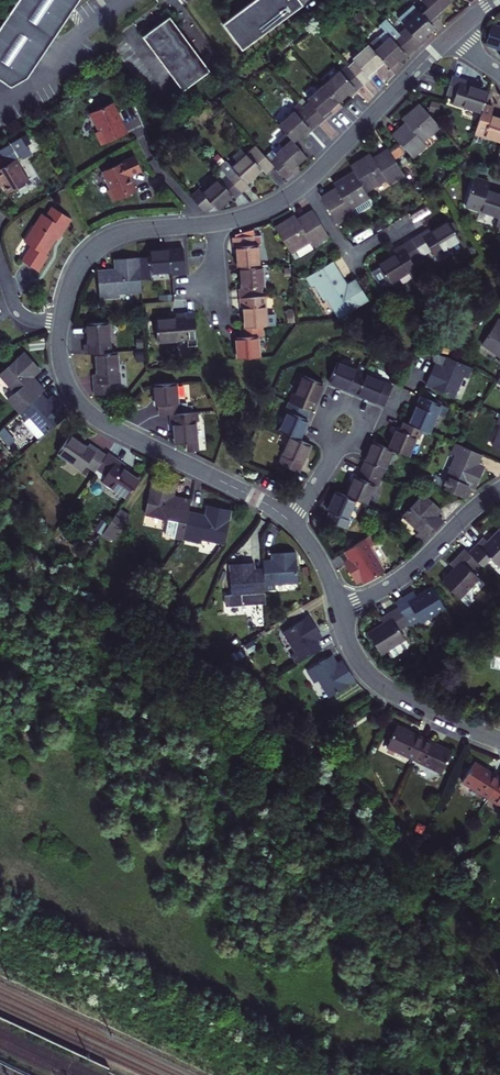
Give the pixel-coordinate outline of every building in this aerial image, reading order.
[(0,27),(0,80),(10,87),(27,77),(79,0),(18,0),(0,27)] [(246,54),(303,11),(294,0),(264,0),(243,16),(226,29),(246,54)] [(303,11),(306,8),(301,2),(299,0),(294,0),(303,11)] [(412,6),(427,22),(434,16),(431,14),(438,8),(447,0),(419,0),(412,6)] [(427,22),(412,6),(411,4),(397,17),(405,26),(397,33),(412,49),(418,43),(416,40),(423,34),(431,27),(427,22)] [(412,49),(397,33),(382,17),(375,24),(380,29),(365,43),(368,46),(382,62),(387,67),(396,58),(402,53),(404,55),(412,49)] [(212,74),(172,20),(145,40),(185,94),(212,74)] [(499,35),(499,24),(495,23),(488,44),(496,47),(499,35)] [(416,40),(418,43),(421,40),(425,37),(423,34),(416,40)] [(353,62),(346,68),(362,85),(369,78),(366,76),(373,70),(382,62),(368,46),(351,60),(353,62)] [(336,103),(346,95),(352,89),(355,91),(362,85),(346,68),(339,74),(338,74),(322,87),(336,103)] [(366,76),(369,78),(371,76),(376,72),(373,70),(366,76)] [(472,83),(454,76),(448,95),(456,98),(455,104),(483,112),(484,111),(489,92),(477,88),(471,86),(472,83)] [(321,117),(327,111),(336,103),(322,87),(306,101),(309,104),(302,110),(316,126),(323,119),(321,117)] [(351,94),(355,91),(352,89),(346,95),(348,97),(351,94)] [(118,120),(111,102),(91,111),(98,128),(95,129),(100,141),(123,132),(118,120)] [(440,126),(422,106),(406,120),(410,125),(406,128),(395,138),(414,159),(427,148),(422,142),(440,126)] [(316,126),(302,110),(296,115),(293,113),(277,127),(286,137),(292,143),(301,136),(307,130),(309,132),(316,126)] [(321,117),(323,119),(327,116),(329,114),(327,111),(321,117)] [(492,117),(493,114),(484,111),(483,112),(477,132),(486,134),(485,138),(499,143),(499,120),(492,117)] [(307,130),(301,136),(303,138),(306,135),(309,132),(307,130)] [(285,182),(293,174),(291,172),(297,166),(306,158),(292,143),(286,137),(277,146),(282,152),(276,157),(273,153),(265,160),(269,164),(285,182)] [(265,160),(255,149),(247,156),(262,172),(269,164),(265,160)] [(357,175),(367,191),(387,179),(389,184),(405,174),(390,151),(377,159),(373,162),(370,157),(353,168),(357,175)] [(0,159),(0,182),(2,185),(6,193),(28,181),(16,159),(9,163),(5,156),(0,159)] [(262,172),(247,156),(232,170),(234,172),(227,178),(241,194),(248,188),(246,186),(250,182),(262,172)] [(141,172),(134,158),(102,172),(110,190),(108,191),(113,203),(136,193),(129,178),(135,175),(141,172)] [(227,178),(234,172),(232,170),(226,163),(219,169),(227,178)] [(326,202),(340,225),(354,217),(355,219),(377,207),(367,191),(357,175),(339,186),(342,192),(338,194),(326,202)] [(235,200),(241,194),(227,178),(220,184),(217,182),(201,197),(211,207),(215,212),(227,202),(232,198),(235,200)] [(483,212),(490,191),(492,185),(476,180),(470,209),(483,212)] [(203,214),(211,207),(201,197),(196,191),(189,198),(203,214)] [(490,191),(483,212),(499,218),(499,194),(490,191)] [(426,206),(413,215),(417,222),(431,213),(426,206)] [(45,217),(42,215),(24,243),(31,247),(22,262),(28,266),(37,272),(46,256),(45,256),(57,236),(60,237),(70,219),(52,207),(45,217)] [(297,220),(279,231),(294,254),(314,242),(317,247),(332,238),(317,214),(304,222),(300,224),(297,220)] [(414,240),(426,258),(435,253),(437,257),(464,241),(453,222),(435,233),(432,229),(414,240)] [(245,271),(263,269),(261,248),(258,248),(257,238),(236,241),(238,250),(241,250),(242,255),(243,271),(245,271)] [(268,238),(257,238),(258,248),(261,248),(270,247),(268,238)] [(414,240),(406,245),(397,250),(400,255),(380,266),(382,268),(373,273),(382,286),(390,281),(393,284),(418,269),(416,264),(426,258),(414,240)] [(143,263),(144,282),(155,281),(155,278),(176,276),(176,279),(188,278),(186,253),(166,255),(154,257),(154,262),(143,263)] [(317,284),(341,270),(335,261),(312,276),(309,276),(315,286),(317,284)] [(145,297),(144,282),(143,263),(121,266),(122,276),(118,276),(101,278),(103,304),(122,303),(122,300),(145,297)] [(263,269),(245,271),(246,285),(247,291),(244,291),(244,301),(265,299),(264,289),(268,288),(266,269),(263,269)] [(331,298),(342,317),(371,300),(360,283),(352,288),(350,285),(341,270),(317,284),(327,300),(331,298)] [(265,299),(244,301),(245,311),(248,311),(249,316),(250,330),(264,329),(280,327),(279,316),(271,317),(269,299),(265,299)] [(201,349),(199,316),(192,317),(178,319),(178,323),(159,325),(161,346),(191,343),(192,350),(201,349)] [(499,365),(499,324),(496,321),(480,346),(499,358),(496,363),(499,365)] [(114,358),(111,327),(90,330),(92,344),(93,350),(87,350),(89,361),(100,360),(114,358)] [(250,330),(243,331),(244,338),(244,342),(240,342),(242,362),(263,360),(262,340),(265,339),(264,329),(250,330)] [(32,378),(29,374),(35,368),(24,354),(0,375),(0,378),(13,394),(11,396),(23,410),(39,395),(43,392),(32,378)] [(114,358),(100,360),(101,374),(102,380),(99,380),(100,391),(125,388),(122,357),(114,358)] [(470,370),(444,358),(439,369),(433,367),(429,376),(425,386),(452,397),(462,376),(466,378),(470,370)] [(338,388),(355,395),(363,375),(366,368),(357,364),(354,371),(336,364),(327,384),(338,388)] [(39,372),(35,368),(29,374),(32,378),(35,376),(39,372)] [(392,387),(363,375),(355,395),(366,400),(383,407),(392,387)] [(289,404),(307,412),(310,404),(314,405),(316,400),(322,386),(304,379),(295,397),(293,397),(289,404)] [(183,408),(181,387),(159,390),(161,400),(162,409),(165,409),(166,419),(177,418),(187,417),(186,407),(183,408)] [(423,393),(420,398),(416,408),(409,425),(423,431),(428,433),(436,414),(442,416),(445,408),(429,401),(431,397),(423,393)] [(23,410),(19,414),(24,421),(19,426),(34,444),(57,424),(45,411),(43,408),(47,405),(39,395),(23,410)] [(292,438),(299,441),(305,428),(307,422),(304,420),(307,412),(289,404),(286,412),(288,414),(280,432),(292,438)] [(205,424),(204,415),(187,417),(177,418),(177,427),(181,426),(182,434),(183,447),(194,446),(195,456),(205,454),(202,424),(205,424)] [(498,415),(495,423),(499,426),(491,446),(499,449),(499,415),(498,415)] [(393,451),(408,457),(416,438),(419,439),(423,431),(409,425),(403,423),(399,431),(396,430),(394,436),(388,449),(393,451)] [(86,447),(73,438),(61,455),(85,473),(89,467),(97,473),(99,471),(108,458),(92,446),(89,449),(86,447)] [(292,472),(298,474),(304,460),(310,446),(299,441),(292,438),(280,466),(292,472)] [(361,471),(381,479),(393,451),(388,449),(372,442),(369,450),(364,461),(361,471)] [(481,456),(455,445),(452,454),(455,456),(443,488),(466,498),(470,489),(473,491),(477,480),(481,471),(476,468),(481,456)] [(108,458),(99,471),(108,478),(104,483),(129,501),(141,482),(128,473),(125,471),(127,467),(110,455),(108,458)] [(381,479),(361,471),(357,480),(355,479),(352,486),(347,498),(356,501),(367,506),(375,488),(377,489),(381,479)] [(171,495),(172,485),(152,481),(146,515),(170,519),(169,522),(187,526),(190,509),(192,499),(174,496),(171,495)] [(347,498),(337,493),(333,503),(329,512),(332,513),(329,522),(348,530),(352,521),(349,520),(356,501),(347,498)] [(418,536),(424,542),(431,535),(443,522),(435,514),(439,509),(424,495),(404,517),(420,533),(418,536)] [(187,526),(185,537),(203,541),(203,538),(226,542),(232,509),(213,504),(211,514),(207,513),(190,509),(187,526)] [(122,511),(106,536),(115,543),(132,518),(122,511)] [(187,526),(169,522),(167,534),(185,537),(187,526)] [(468,554),(477,562),(481,566),(490,558),(498,564),(499,562),(499,531),(498,529),(489,539),(485,543),(482,539),(468,554)] [(369,537),(345,552),(349,558),(352,563),(347,567),(357,583),(362,580),(365,583),(385,571),(370,547),(374,545),(369,537)] [(468,554),(464,550),(453,561),(449,565),(454,569),(442,582),(455,593),(459,598),(479,577),(470,570),(477,562),(468,554)] [(265,572),(266,590),(275,590),(275,585),(297,583),(295,555),(283,555),(276,556),(277,563),(264,563),(265,572)] [(266,590),(265,572),(252,573),(251,567),(247,568),(231,568),(232,597),(230,597),(229,599),(228,603),(228,609),(268,608),(266,590)] [(414,592),(397,603),(400,608),(407,619),(410,624),(411,626),(420,621),(421,623),(445,608),(433,587),(421,594),(417,597),(414,592)] [(400,630),(410,624),(407,619),(400,608),(387,616),(382,619),(385,624),(370,634),(382,654),(406,639),(400,630)] [(294,655),(299,663),(322,648),(315,637),(320,634),(318,629),(310,617),(284,634),(297,653),(294,655)] [(392,659),(411,647),(406,639),(387,651),(392,659)] [(349,669),(345,662),(338,666),(335,662),(331,656),(308,671),(313,680),(318,678),(330,696),(356,680),(349,669)] [(388,737),(391,739),(387,747),(414,760),(423,739),(410,733),(393,725),(388,737)] [(438,746),(423,739),(414,760),(441,773),(451,752),(438,746)] [(499,782),(499,778),(488,770),(476,762),(463,782),(489,799),(499,782)] [(489,799),(499,806),(499,782),(489,799)] [(0,1063),(0,1074),(24,1074),(0,1063)]
